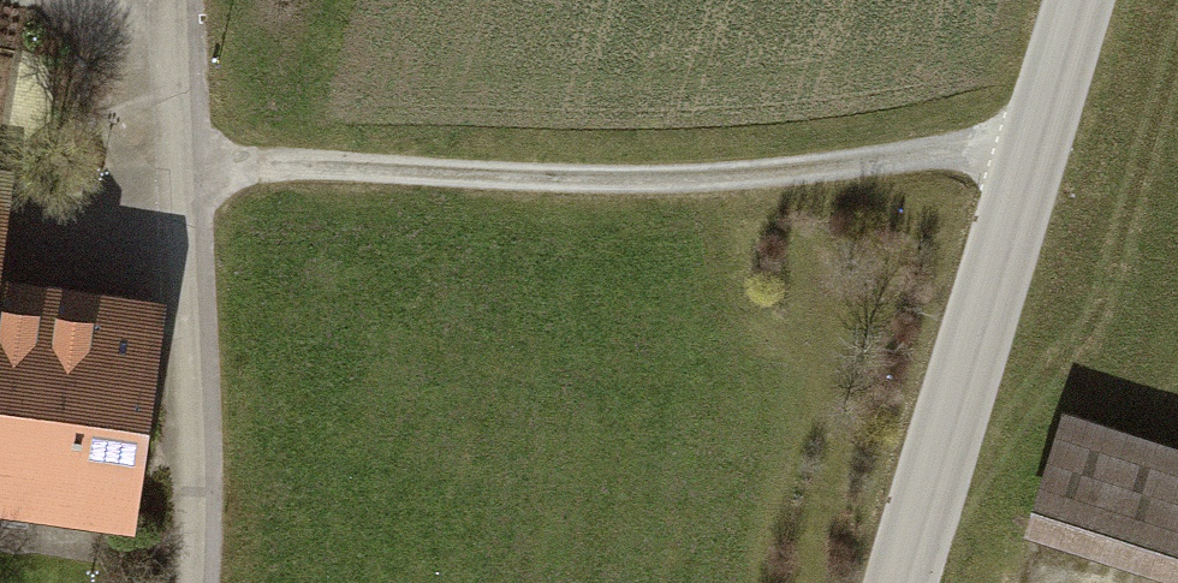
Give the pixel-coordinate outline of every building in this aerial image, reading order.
[(140,534),(171,302),(4,279),(19,171),(0,169),(0,516),(140,534)] [(1023,539),(1161,582),(1177,582),(1177,450),(1063,414),(1023,539)]
